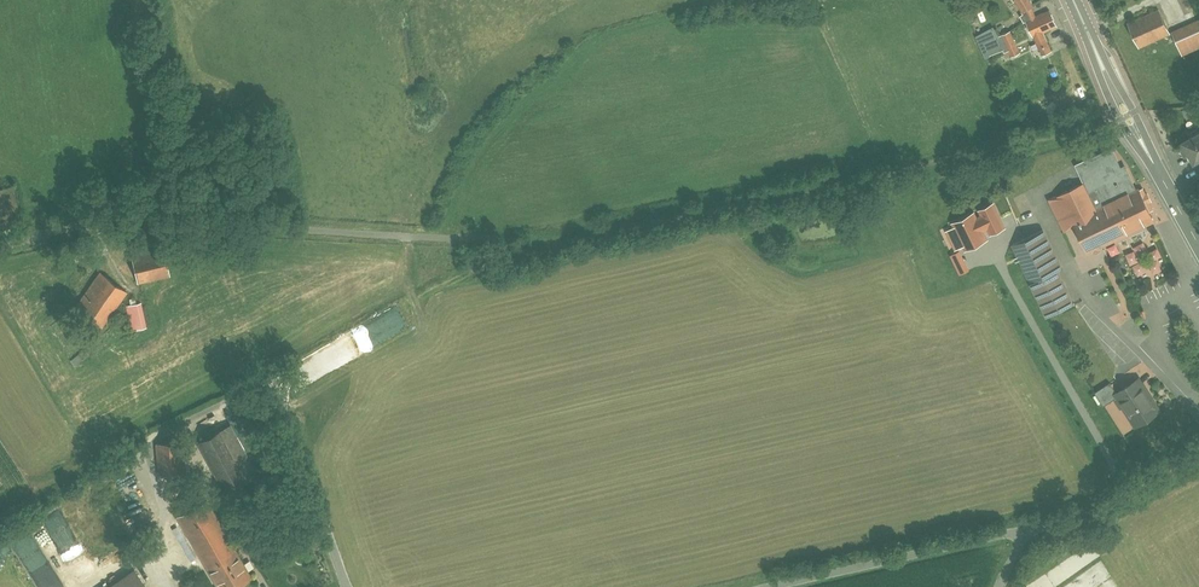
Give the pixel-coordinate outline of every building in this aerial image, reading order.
[(1024,13),(1020,16),(1024,22),(1026,21),(1029,19),(1036,16),(1031,6),(1034,5),(1031,0),(1016,0),(1024,13)] [(1139,47),(1170,33),(1158,9),(1128,23),(1139,47)] [(1036,16),(1029,19),(1026,21),(1033,37),(1034,37),(1043,55),(1052,51),(1043,32),(1057,26),(1050,10),(1036,16)] [(1172,32),(1182,54),(1198,47),(1198,20),(1172,32)] [(1021,52),(1011,30),(997,37),(984,43),(990,55),(1003,49),(1004,52),(1008,51),(1011,57),(1021,52)] [(1183,141),(1194,162),(1198,159),(1198,132),(1183,141)] [(1075,226),(1088,252),(1093,250),(1094,253),(1100,250),(1098,247),(1115,239),(1147,224),(1154,220),(1139,187),(1136,189),(1127,169),(1123,171),(1122,171),(1111,148),(1076,165),(1085,183),(1050,200),(1065,230),(1075,226)] [(992,232),(1003,227),(993,204),(981,210),(984,216),(976,219),(974,214),(954,223),(966,248),(986,239),(982,230),(989,226),(992,232)] [(1058,270),(1061,269),(1043,231),(1013,246),(1047,316),(1073,303),(1058,270)] [(76,263),(96,257),(92,242),(72,247),(76,263)] [(138,283),(170,276),(163,247),(131,255),(138,283)] [(100,273),(75,308),(102,327),(127,292),(100,273)] [(142,302),(126,306),(132,331),(148,328),(142,302)] [(74,358),(71,360),(75,366),(90,354),(86,349),(85,349),(74,358)] [(1164,412),(1143,376),(1117,391),(1138,427),(1164,412)] [(1120,400),(1110,380),(1094,388),(1105,408),(1120,400)] [(226,493),(258,476),(231,424),(199,442),(226,493)] [(181,442),(156,444),(159,475),(184,473),(181,442)] [(177,517),(218,586),(234,586),(252,577),(207,501),(177,517)] [(29,536),(13,544),(21,559),(36,551),(29,536)] [(134,570),(110,586),(146,586),(134,570)]
